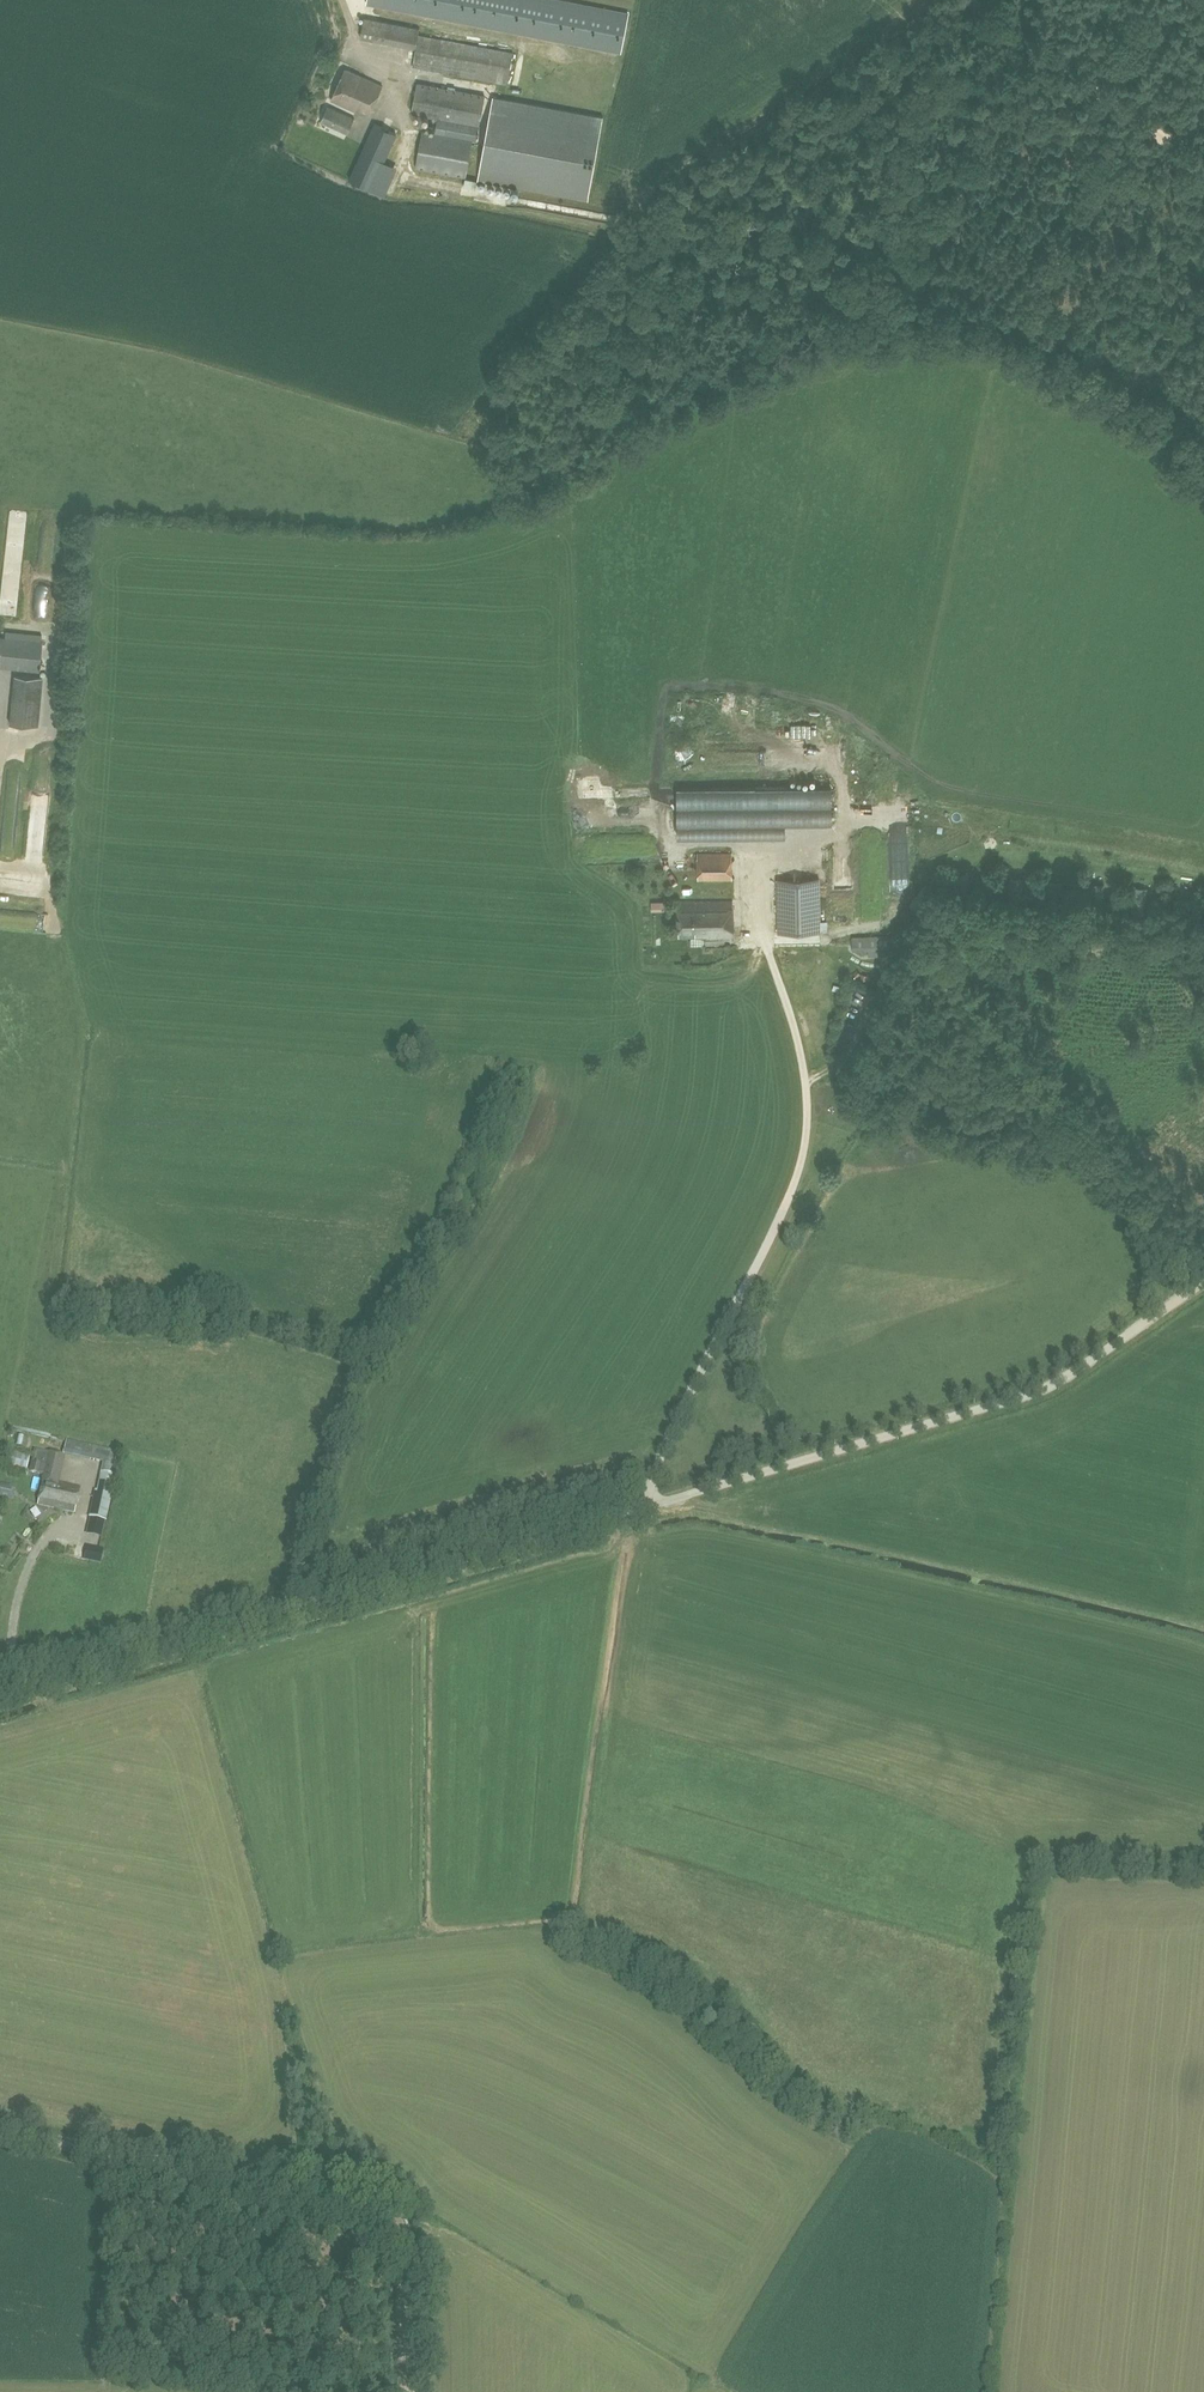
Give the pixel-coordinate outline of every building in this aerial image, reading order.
[(523,0),(368,0),(367,4),(517,33),(523,0)] [(513,52),(418,35),(420,29),(364,19),(360,39),(416,49),(412,68),(507,86),(513,52)] [(370,115),(383,87),(345,70),(331,100),(355,111),(357,109),(370,115)] [(417,83),(411,115),(479,127),(485,95),(417,83)] [(494,97),(479,180),(588,201),(603,117),(494,97)] [(328,106),(320,122),(347,135),(355,119),(328,106)] [(396,134),(374,124),(349,180),(371,190),(396,134)] [(466,177),(473,140),(422,131),(416,168),(466,177)] [(522,202),(521,212),(537,213),(537,203),(522,202)] [(43,641),(0,637),(0,667),(40,671),(43,641)] [(42,678),(14,675),(10,724),(38,726),(42,678)] [(832,788),(678,790),(679,840),(785,838),(785,825),(833,825),(832,788)] [(878,821),(878,811),(865,811),(865,821),(878,821)] [(696,853),(697,881),(732,880),(730,853),(696,853)] [(776,879),(779,934),(822,932),(819,877),(776,879)] [(678,937),(734,938),(734,900),(678,901),(678,937)] [(883,935),(863,936),(863,950),(884,948),(883,935)] [(963,1413),(950,1416),(952,1424),(965,1420),(963,1413)] [(67,1440),(64,1454),(86,1459),(89,1445),(67,1440)] [(115,1465),(117,1451),(89,1445),(86,1459),(115,1465)] [(5,1465),(26,1470),(30,1456),(9,1451),(5,1465)] [(46,1453),(44,1465),(32,1463),(30,1472),(44,1475),(38,1505),(75,1513),(80,1489),(57,1484),(63,1457),(46,1453)] [(115,1483),(111,1482),(112,1475),(105,1474),(104,1480),(101,1480),(100,1487),(96,1487),(89,1517),(106,1521),(115,1483)] [(18,1528),(18,1536),(28,1536),(27,1527),(18,1528)] [(101,1563),(104,1549),(91,1546),(91,1550),(86,1549),(84,1559),(101,1563)]
